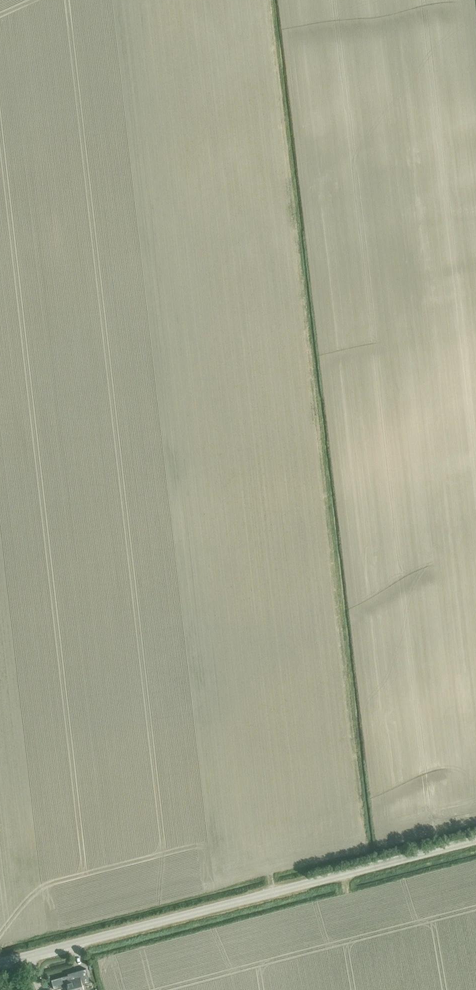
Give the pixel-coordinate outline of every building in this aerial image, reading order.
[(54,989),(67,985),(68,989),(84,989),(84,988),(83,984),(90,982),(86,968),(76,971),(77,974),(71,975),(71,974),(51,979),(54,989)]
